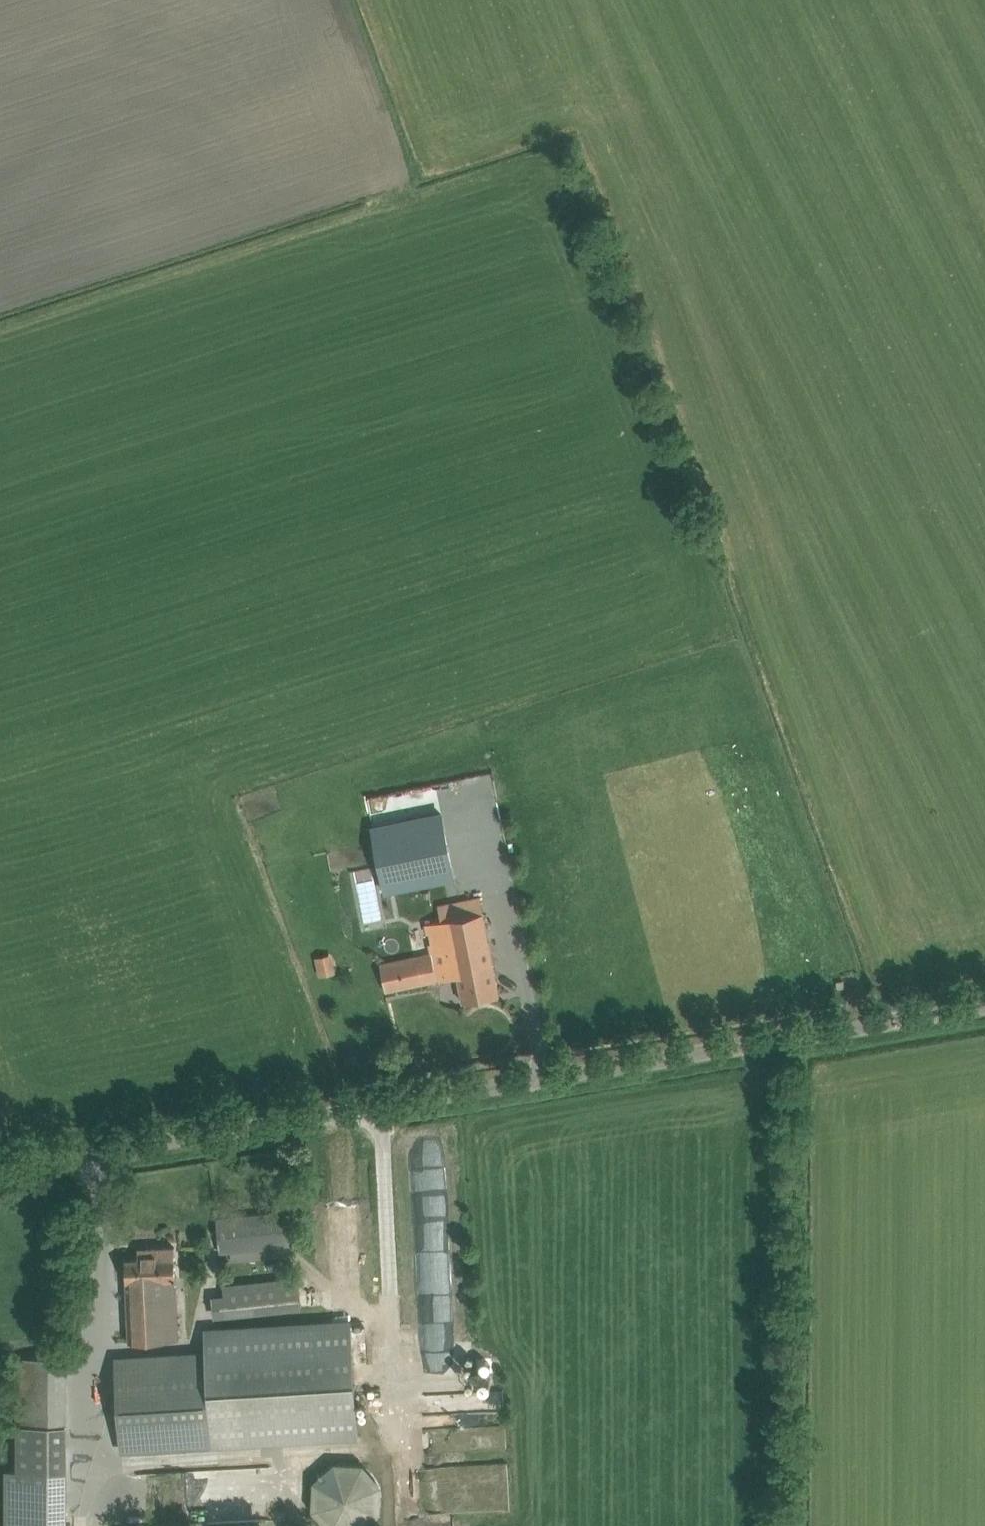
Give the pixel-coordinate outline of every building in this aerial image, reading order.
[(444,827),(375,841),(386,891),(454,877),(444,827)] [(438,905),(441,921),(425,924),(431,953),(380,963),(382,971),(386,990),(458,976),(456,967),(492,959),(480,896),(438,905)] [(330,952),(312,956),(317,975),(334,972),(330,952)] [(499,994),(492,959),(456,967),(458,976),(463,1001),(499,994)] [(295,1244),(294,1230),(292,1210),(217,1217),(221,1251),(229,1251),(230,1262),(261,1259),(260,1247),(295,1244)] [(127,1283),(176,1281),(175,1246),(138,1248),(139,1258),(126,1259),(127,1283)] [(298,1277),(223,1285),(228,1317),(300,1310),(298,1277)] [(179,1338),(176,1281),(127,1283),(129,1341),(179,1338)] [(208,1350),(116,1355),(122,1453),(358,1438),(351,1319),(207,1327),(208,1350)] [(66,1356),(17,1357),(17,1382),(67,1381),(66,1356)] [(19,1469),(68,1468),(67,1381),(17,1382),(19,1469)] [(312,1510),(326,1525),(367,1525),(382,1514),(383,1485),(364,1463),(335,1461),(313,1481),(312,1510)] [(276,1466),(153,1471),(155,1505),(175,1505),(175,1517),(278,1513),(276,1466)] [(68,1468),(19,1469),(5,1470),(4,1525),(68,1525),(68,1468)]
